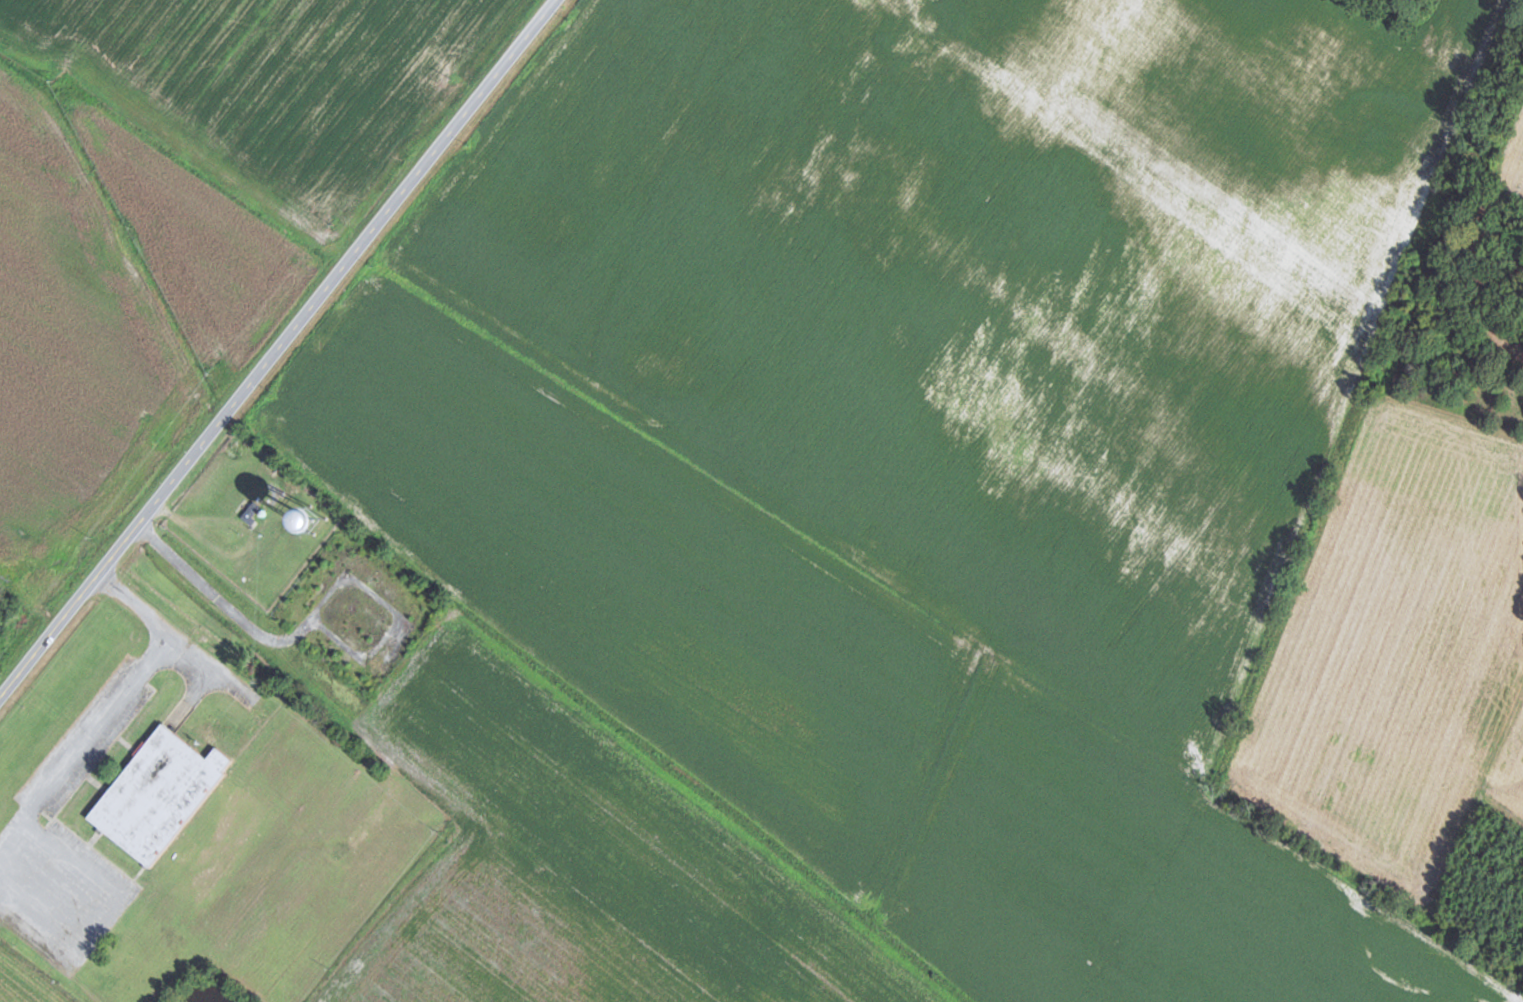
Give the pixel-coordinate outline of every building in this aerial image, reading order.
[(259,508),(249,504),(242,518),(252,523),(259,508)] [(210,757),(162,722),(90,820),(155,867),(234,759),(218,747),(210,757)]
